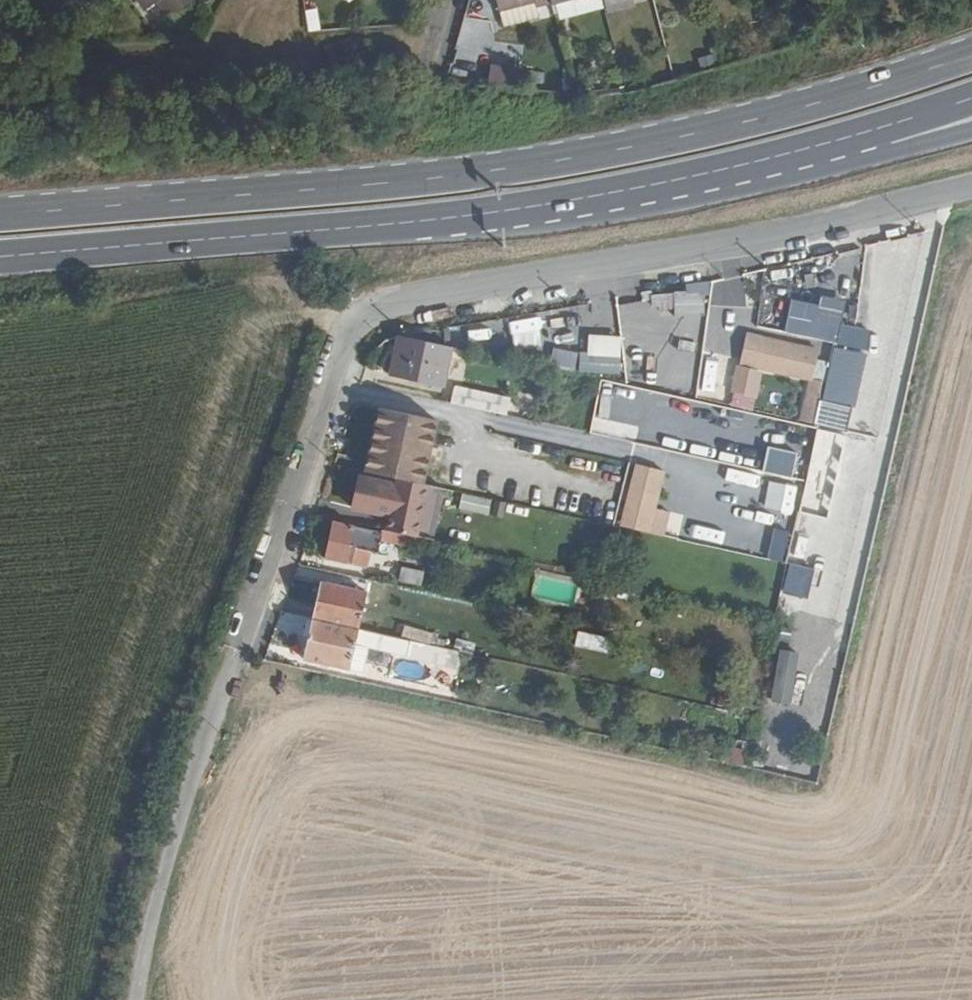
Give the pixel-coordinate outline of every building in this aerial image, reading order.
[(174,14),(192,0),(164,0),(174,14)] [(502,23),(538,13),(539,18),(554,13),(550,0),(495,0),(502,23)] [(554,13),(556,18),(605,5),(604,0),(550,0),(554,13)] [(490,64),(487,83),(507,86),(510,67),(490,64)] [(819,306),(792,301),(786,331),(838,342),(846,303),(821,298),(819,306)] [(646,317),(645,302),(620,304),(621,319),(646,317)] [(813,383),(820,350),(762,337),(755,370),(813,383)] [(441,398),(451,360),(397,348),(388,387),(441,398)] [(557,367),(575,365),(573,349),(555,352),(557,367)] [(579,373),(620,374),(620,353),(579,353),(579,373)] [(513,425),(517,411),(458,397),(454,412),(513,425)] [(429,451),(434,428),(375,415),(369,438),(429,451)] [(419,492),(429,451),(369,438),(360,479),(391,486),(419,492)] [(664,472),(638,466),(626,526),(662,533),(667,512),(656,509),(664,472)] [(823,531),(833,480),(815,477),(805,527),(823,531)] [(429,548),(439,496),(419,492),(391,486),(390,493),(352,484),(345,516),(366,520),(367,517),(385,521),(380,538),(429,548)] [(459,510),(487,515),(489,499),(461,495),(459,510)] [(774,528),(766,557),(781,561),(789,532),(774,528)] [(372,562),(377,541),(323,529),(315,567),(336,571),(341,549),(354,552),(353,557),(372,562)] [(780,590),(804,597),(813,570),(789,562),(780,590)] [(400,568),(399,582),(421,584),(422,570),(400,568)] [(351,638),(359,602),(312,592),(303,628),(351,638)] [(341,676),(347,652),(394,661),(394,667),(433,675),(437,656),(351,638),(303,628),(295,667),(341,676)] [(840,672),(772,657),(761,709),(828,724),(840,672)] [(743,764),(745,749),(723,747),(721,762),(743,764)]
